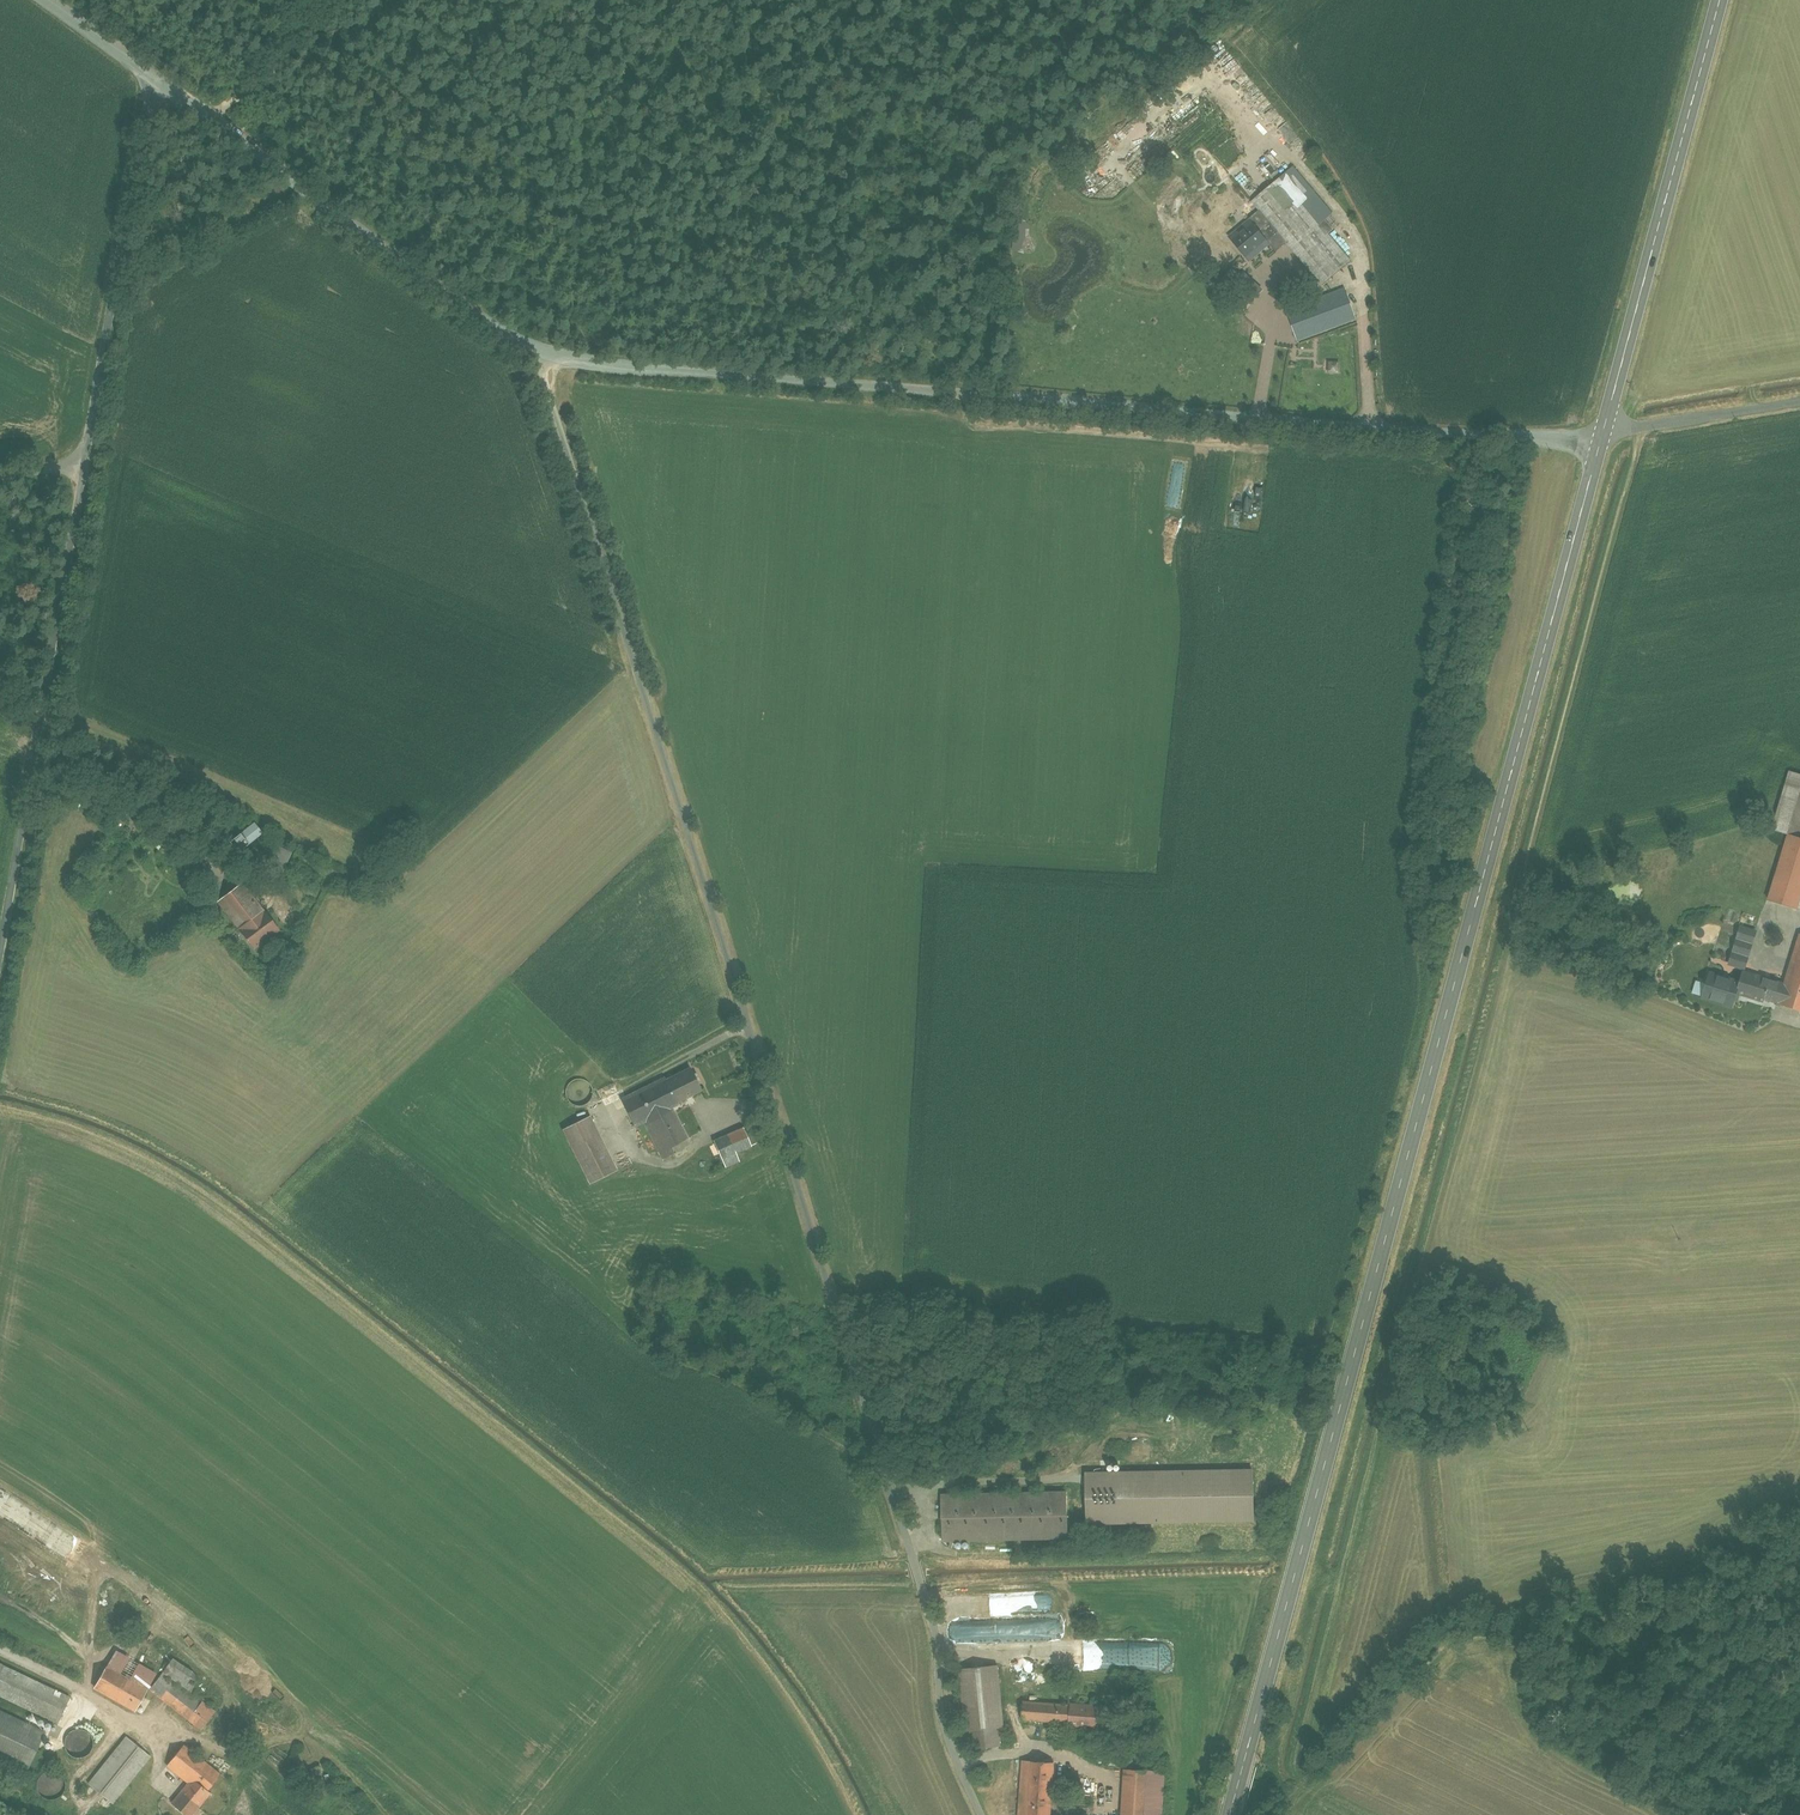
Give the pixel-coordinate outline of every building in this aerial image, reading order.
[(1294,158),(1253,193),(1263,205),(1277,222),(1323,276),(1353,252),(1321,214),(1333,204),(1294,158)] [(1270,231),(1268,230),(1277,222),(1263,205),(1254,213),(1253,211),(1231,230),(1232,231),(1246,248),(1248,250),(1270,231)] [(247,252),(260,246),(258,241),(245,247),(247,252)] [(1261,301),(1272,287),(1256,274),(1252,279),(1258,284),(1251,292),(1261,301)] [(1356,312),(1345,278),(1288,298),(1299,332),(1356,312)] [(1231,508),(1239,510),(1244,491),(1236,489),(1231,508)] [(1261,499),(1252,498),(1249,520),(1258,521),(1261,499)] [(1246,535),(1249,512),(1241,511),(1238,533),(1246,535)] [(1789,765),(1779,799),(1789,802),(1799,805),(1799,768),(1789,765)] [(228,844),(237,857),(263,838),(254,825),(228,844)] [(1787,828),(1766,893),(1771,895),(1789,900),(1799,866),(1799,833),(1787,828)] [(265,868),(279,873),(288,852),(274,846),(265,868)] [(242,884),(218,903),(255,950),(279,932),(242,884)] [(1757,923),(1739,918),(1727,955),(1745,961),(1757,923)] [(1798,926),(1783,977),(1777,996),(1799,1004),(1799,927),(1798,926)] [(1777,996),(1783,977),(1741,964),(1739,972),(1706,962),(1698,988),(1732,999),(1736,984),(1777,996)] [(663,1082),(619,1103),(632,1131),(641,1127),(660,1166),(674,1159),(671,1153),(686,1146),(671,1113),(678,1110),(677,1108),(703,1096),(691,1071),(664,1083),(663,1082)] [(591,1088),(588,1084),(583,1081),(578,1081),(573,1082),(569,1085),(567,1088),(566,1095),(568,1099),(571,1103),(575,1106),(580,1107),(585,1105),(589,1102),(592,1098),(592,1093),(591,1088)] [(618,1172),(590,1115),(561,1130),(589,1186),(618,1172)] [(743,1130),(714,1142),(727,1171),(740,1165),(736,1156),(751,1149),(743,1130)] [(1250,1522),(1250,1468),(1080,1471),(1081,1524),(1250,1522)] [(1067,1481),(941,1484),(942,1533),(1068,1530),(1067,1481)] [(989,1611),(1046,1611),(1046,1597),(1024,1597),(1025,1609),(1012,1609),(1012,1600),(989,1600),(989,1611)] [(1055,1621),(1024,1621),(1024,1639),(1056,1639),(1055,1621)] [(1004,1719),(999,1656),(959,1659),(965,1722),(969,1722),(971,1740),(1002,1737),(1000,1719),(1004,1719)] [(0,1663),(0,1698),(57,1725),(71,1697),(0,1663)] [(111,1665),(97,1689),(137,1711),(150,1688),(111,1665)] [(168,1678),(156,1694),(201,1729),(214,1713),(168,1678)] [(1099,1705),(1023,1700),(1022,1721),(1069,1724),(1069,1729),(1098,1731),(1099,1705)] [(26,1774),(45,1735),(0,1713),(0,1761),(26,1774)] [(98,1749),(98,1746),(98,1742),(95,1736),(91,1732),(87,1730),(84,1729),(78,1729),(74,1731),(71,1732),(67,1737),(65,1740),(65,1744),(65,1750),(68,1756),(71,1759),(73,1761),(79,1763),(85,1763),(89,1761),(92,1759),(96,1755),(98,1749)] [(91,1777),(119,1801),(155,1757),(127,1734),(91,1777)] [(182,1750),(169,1768),(190,1784),(173,1806),(185,1814),(193,1814),(220,1779),(182,1750)] [(1056,1753),(1021,1751),(1018,1811),(1053,1813),(1056,1753)] [(1165,1762),(1124,1759),(1120,1812),(1123,1812),(1146,1814),(1146,1809),(1162,1810),(1165,1762)] [(320,1780),(318,1767),(306,1769),(308,1782),(320,1780)] [(67,1790),(67,1787),(66,1783),(64,1777),(60,1773),(56,1771),(53,1770),(47,1770),(43,1772),(40,1773),(36,1778),(34,1781),(33,1785),(34,1791),(36,1797),(39,1800),(42,1802),(48,1804),(53,1804),(57,1802),(61,1800),(64,1796),(67,1790)] [(1067,1774),(1066,1784),(1077,1786),(1079,1776),(1067,1774)]
